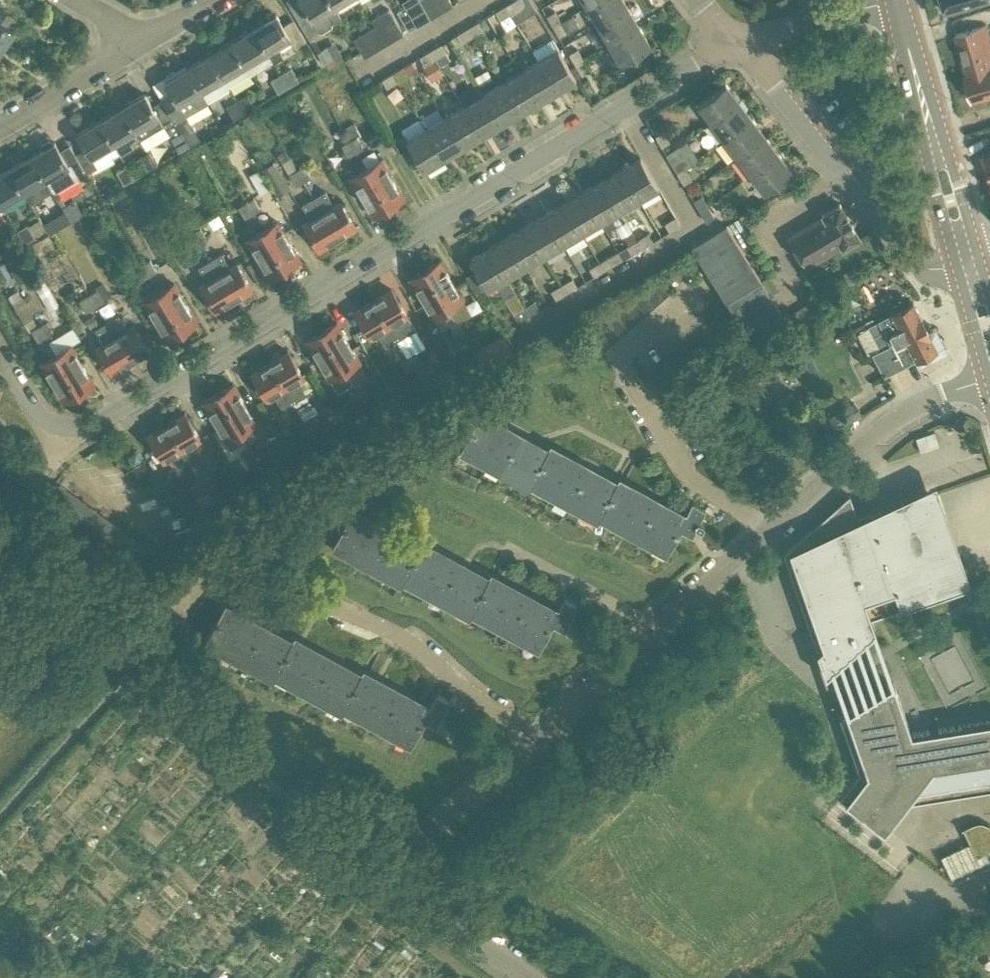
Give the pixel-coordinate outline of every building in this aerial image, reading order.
[(334,4),(331,0),(301,0),(307,11),(297,17),(308,35),(340,15),(334,4)] [(420,0),(402,0),(401,0),(404,5),(397,10),(408,29),(430,16),(420,0)] [(430,16),(452,3),(450,0),(420,0),(430,16)] [(510,12),(515,22),(536,9),(531,0),(512,0),(505,4),(510,12)] [(588,4),(599,23),(628,5),(625,0),(595,0),(588,4)] [(946,12),(987,0),(943,0),(946,12)] [(14,31),(6,25),(15,14),(0,4),(0,50),(14,31)] [(510,12),(505,4),(492,12),(497,21),(510,12)] [(628,5),(599,23),(610,42),(640,24),(628,5)] [(554,25),(561,21),(555,9),(547,14),(554,25)] [(253,27),(272,59),(283,52),(278,43),(289,37),(295,46),(305,40),(293,19),(282,26),(276,14),(253,27)] [(376,26),(386,43),(403,33),(393,15),(376,26)] [(468,27),(473,35),(483,29),(478,20),(468,27)] [(568,32),(561,21),(554,25),(561,37),(568,32)] [(651,43),(640,24),(610,42),(621,61),(651,43)] [(989,52),(989,34),(987,25),(956,34),(967,75),(985,70),(981,55),(989,52)] [(386,43),(376,26),(359,36),(369,53),(386,43)] [(253,27),(231,41),(250,72),(272,59),(253,27)] [(473,35),(468,27),(457,33),(462,42),(473,35)] [(605,37),(596,42),(605,59),(615,54),(605,37)] [(334,40),(317,50),(325,63),(342,53),(334,40)] [(250,72),(231,41),(209,54),(228,86),(250,72)] [(430,49),(435,58),(445,51),(441,43),(430,49)] [(560,48),(540,59),(558,89),(577,78),(560,48)] [(435,58),(430,49),(419,56),(424,64),(435,58)] [(577,63),(584,59),(577,49),(570,53),(577,63)] [(967,75),(966,75),(972,99),(974,98),(976,107),(989,103),(987,95),(989,94),(989,52),(981,55),(985,70),(967,75)] [(209,54),(187,67),(207,100),(228,87),(227,86),(228,86),(209,54)] [(540,59),(521,71),(539,101),(558,89),(540,59)] [(590,70),(584,59),(577,63),(583,74),(590,70)] [(291,66),(280,72),(288,85),(298,79),(291,66)] [(392,72),(397,80),(408,74),(403,66),(392,72)] [(173,94),(163,100),(189,144),(199,138),(186,115),(208,102),(207,100),(187,67),(177,73),(173,70),(166,74),(167,79),(165,80),(173,94)] [(521,71),(502,82),(520,112),(539,101),(521,71)] [(288,85),(280,72),(270,78),(277,91),(288,85)] [(397,80),(392,72),(382,78),(386,87),(397,80)] [(502,82),(483,94),(501,123),(520,112),(502,82)] [(711,121),(739,100),(725,82),(698,103),(711,121)] [(144,92),(121,105),(135,128),(140,137),(163,124),(179,150),(189,144),(163,100),(153,106),(144,92)] [(246,93),(236,99),(244,111),(254,105),(246,93)] [(501,123),(483,94),(464,105),(482,135),(501,123)] [(244,111),(236,99),(226,105),(233,118),(244,111)] [(739,100),(711,121),(724,138),(752,117),(739,100)] [(135,128),(121,105),(99,118),(113,142),(113,141),(135,128)] [(464,105),(445,116),(463,146),(482,135),(464,105)] [(332,110),(319,116),(330,138),(342,132),(332,110)] [(445,116),(426,128),(444,157),(463,146),(445,116)] [(765,135),(752,117),(724,138),(738,156),(765,135)] [(85,147),(75,153),(86,172),(97,165),(96,163),(118,149),(113,141),(113,142),(99,118),(76,132),(85,147)] [(231,167),(247,158),(228,120),(211,128),(231,167)] [(353,121),(342,128),(348,137),(349,139),(356,151),(363,146),(357,135),(360,133),(353,121)] [(444,157),(426,128),(407,139),(425,169),(444,157)] [(664,131),(656,136),(662,146),(670,141),(664,131)] [(765,135),(738,156),(751,173),(778,152),(765,135)] [(356,151),(349,139),(341,144),(348,156),(356,151)] [(86,172),(75,153),(64,159),(54,142),(53,143),(49,140),(41,145),(42,150),(32,156),(45,177),(45,178),(53,192),(78,177),(86,172)] [(678,173),(686,168),(698,159),(686,140),(667,154),(678,173)] [(701,161),(715,151),(708,141),(694,152),(701,161)] [(149,150),(138,157),(145,170),(156,163),(149,150)] [(778,152),(751,173),(764,191),(792,170),(778,152)] [(277,195),(285,191),(289,188),(270,155),(258,161),(277,195)] [(32,156),(10,168),(24,190),(45,178),(45,177),(32,156)] [(622,169),(640,198),(659,187),(641,157),(622,169)] [(287,175),(295,170),(288,158),(280,163),(287,175)] [(366,168),(389,205),(403,197),(381,160),(366,168)] [(126,164),(115,171),(122,183),(134,176),(126,164)] [(295,170),(301,181),(309,177),(303,166),(295,170)] [(10,168),(0,175),(0,200),(2,203),(24,190),(10,168)] [(259,168),(249,174),(260,194),(270,188),(259,168)] [(389,205),(366,168),(352,177),(374,214),(389,205)] [(686,168),(678,173),(684,183),(692,179),(686,168)] [(622,169),(603,180),(621,210),(640,198),(622,169)] [(301,181),(295,170),(287,175),(294,186),(301,181)] [(621,210),(603,180),(584,191),(602,221),(621,210)] [(313,198),(337,237),(354,226),(340,202),(334,205),(325,191),(313,198)] [(602,221),(584,191),(565,202),(583,232),(602,221)] [(700,211),(709,206),(702,195),(694,200),(700,211)] [(245,201),(252,213),(260,208),(253,197),(245,201)] [(337,237),(313,198),(302,204),(311,219),(305,223),(319,247),(337,237)] [(252,213),(245,201),(237,206),(244,218),(252,213)] [(565,202),(547,214),(564,243),(583,232),(565,202)] [(69,216),(61,203),(51,209),(58,222),(69,216)] [(824,218),(790,238),(806,265),(840,245),(842,248),(859,238),(840,205),(822,215),(824,218)] [(709,206),(700,211),(707,221),(715,217),(709,206)] [(564,243),(547,214),(528,225),(545,254),(564,243)] [(674,216),(664,222),(668,230),(678,223),(674,216)] [(262,230),(285,268),(298,259),(276,222),(262,230)] [(27,224),(19,229),(18,230),(25,241),(34,235),(27,224)] [(165,225),(155,232),(169,254),(179,248),(165,225)] [(545,254),(528,225),(509,236),(526,265),(545,254)] [(780,311),(778,312),(725,226),(713,233),(692,246),(744,333),(745,332),(751,342),(786,320),(780,311)] [(198,227),(193,231),(199,241),(205,238),(198,227)] [(285,268),(262,230),(249,238),(271,276),(285,268)] [(199,241),(193,231),(184,236),(190,246),(199,241)] [(637,238),(642,246),(652,240),(647,232),(637,238)] [(509,236),(490,247),(508,277),(526,265),(509,236)] [(642,246),(637,238),(626,245),(631,253),(642,246)] [(508,277),(490,247),(471,258),(488,288),(497,283),(506,298),(516,292),(507,277),(508,277)] [(618,249),(603,258),(608,267),(623,258),(618,249)] [(210,259),(233,298),(251,288),(237,263),(230,267),(222,253),(210,259)] [(150,258),(142,263),(149,275),(157,270),(150,258)] [(608,267),(603,258),(588,267),(593,275),(608,267)] [(233,298),(210,259),(198,267),(206,282),(201,285),(215,309),(233,298)] [(439,261),(425,270),(447,307),(462,299),(439,261)] [(149,275),(142,263),(134,268),(140,280),(149,275)] [(11,271),(17,282),(28,276),(22,264),(11,271)] [(447,307),(425,270),(411,278),(433,316),(447,307)] [(657,274),(648,281),(663,298),(672,290),(657,274)] [(759,281),(768,296),(777,290),(768,275),(759,281)] [(42,276),(32,282),(48,311),(59,305),(42,276)] [(561,283),(566,291),(577,285),(572,277),(561,283)] [(663,298),(648,281),(640,289),(654,305),(663,298)] [(95,286),(97,289),(103,299),(109,295),(101,282),(95,286)] [(159,292),(182,329),(196,320),(174,283),(159,292)] [(566,291),(561,283),(550,290),(555,298),(566,291)] [(97,289),(87,295),(94,307),(104,301),(103,299),(97,289)] [(654,305),(640,289),(631,296),(646,313),(654,305)] [(391,290),(373,301),(397,340),(414,330),(391,290)] [(182,329),(159,292),(144,301),(167,338),(182,329)] [(94,307),(87,295),(76,301),(83,313),(94,307)] [(631,296),(623,304),(637,320),(646,313),(631,296)] [(534,299),(523,306),(528,314),(539,308),(534,299)] [(397,340),(373,301),(356,311),(370,336),(377,332),(386,347),(397,340)] [(883,376),(886,374),(914,359),(917,366),(947,351),(934,326),(927,330),(913,302),(878,320),(860,331),(883,376)] [(38,325),(26,304),(17,309),(29,330),(31,329),(38,325)] [(637,320),(623,304),(614,311),(629,327),(637,320)] [(528,314),(523,306),(513,312),(518,321),(528,314)] [(106,321),(129,360),(147,350),(133,326),(128,328),(119,313),(106,321)] [(86,319),(91,328),(98,324),(92,315),(86,319)] [(38,324),(45,336),(53,331),(46,320),(38,324)] [(129,360),(106,321),(95,328),(104,343),(97,347),(112,371),(129,360)] [(336,323),(322,332),(344,369),(358,360),(336,323)] [(464,335),(458,323),(450,327),(457,339),(464,335)] [(45,336),(38,324),(38,325),(31,329),(38,340),(45,336)] [(344,369),(322,332),(307,340),(330,378),(332,377),(340,390),(352,383),(344,369)] [(474,353),(484,369),(514,351),(504,334),(474,353)] [(71,344),(55,354),(78,392),(93,383),(71,344)] [(415,351),(407,355),(414,367),(422,362),(415,351)] [(270,362),(294,401),(305,394),(296,380),(302,376),(288,352),(270,362)] [(78,392),(55,354),(41,362),(64,401),(78,392)] [(414,367),(407,355),(399,360),(406,371),(414,367)] [(294,401),(270,362),(252,373),(267,397),(272,394),(281,409),(294,401)] [(450,368),(423,384),(433,400),(460,384),(450,368)] [(354,386),(361,397),(369,392),(362,381),(354,386)] [(232,385),(218,393),(240,430),(255,422),(232,385)] [(361,397),(354,386),(347,390),(354,401),(361,397)] [(796,397),(791,390),(777,398),(782,406),(796,397)] [(240,430),(218,393),(204,402),(226,439),(240,430)] [(406,416),(400,405),(393,394),(369,408),(383,430),(406,416)] [(185,413),(167,424),(190,463),(202,456),(193,441),(199,438),(185,413)] [(304,418),(310,429),(318,425),(311,413),(304,418)] [(479,415),(468,434),(462,446),(460,450),(528,487),(530,484),(596,520),(598,516),(665,552),(680,525),(691,531),(694,524),(701,528),(704,522),(698,518),(703,508),(692,501),(683,517),(616,481),(614,484),(548,448),(546,451),(479,415)] [(310,429),(304,418),(296,422),(303,434),(310,429)] [(190,463),(167,424),(149,435),(164,460),(171,456),(177,466),(170,470),(174,476),(163,482),(171,496),(190,485),(196,496),(206,490),(200,479),(190,463)] [(460,430),(454,427),(448,438),(454,441),(460,430)] [(462,446),(468,434),(460,430),(454,441),(462,446)] [(915,437),(920,452),(939,446),(934,431),(915,437)] [(276,433),(267,438),(264,439),(275,458),(286,451),(276,433)] [(251,447),(257,459),(265,454),(258,442),(251,447)] [(257,459),(251,447),(243,451),(250,463),(257,459)] [(200,479),(206,490),(215,485),(208,473),(200,479)] [(825,675),(875,630),(870,617),(970,582),(935,481),(857,517),(849,494),(783,554),(825,675)] [(59,484),(45,504),(58,513),(50,523),(63,532),(71,521),(90,534),(103,516),(59,484)] [(399,583),(401,579),(468,616),(470,612),(537,648),(552,621),(563,627),(576,603),(564,597),(556,613),(488,576),(486,580),(419,544),(418,547),(351,511),(332,546),(399,583)] [(103,516),(90,534),(102,543),(93,555),(125,578),(147,548),(103,516)] [(333,543),(339,532),(324,524),(318,534),(333,543)] [(203,542),(193,548),(204,567),(214,561),(203,542)] [(204,567),(193,548),(183,554),(194,573),(204,567)] [(361,672),(359,676),(292,640),(290,643),(223,607),(204,642),(272,679),(274,675),(341,711),(343,708),(410,744),(424,717),(435,723),(448,699),(436,693),(428,709),(361,672)] [(944,691),(973,678),(950,627),(921,640),(944,691)] [(911,733),(893,682),(839,716),(858,771),(839,796),(884,831),(906,802),(989,788),(989,720),(911,733)] [(953,876),(989,859),(989,855),(988,850),(989,850),(989,849),(989,822),(989,821),(988,821),(987,821),(986,820),(985,820),(984,820),(983,820),(982,820),(981,820),(980,820),(979,820),(978,820),(977,820),(976,821),(975,821),(965,826),(972,840),(942,853),(953,876)]
